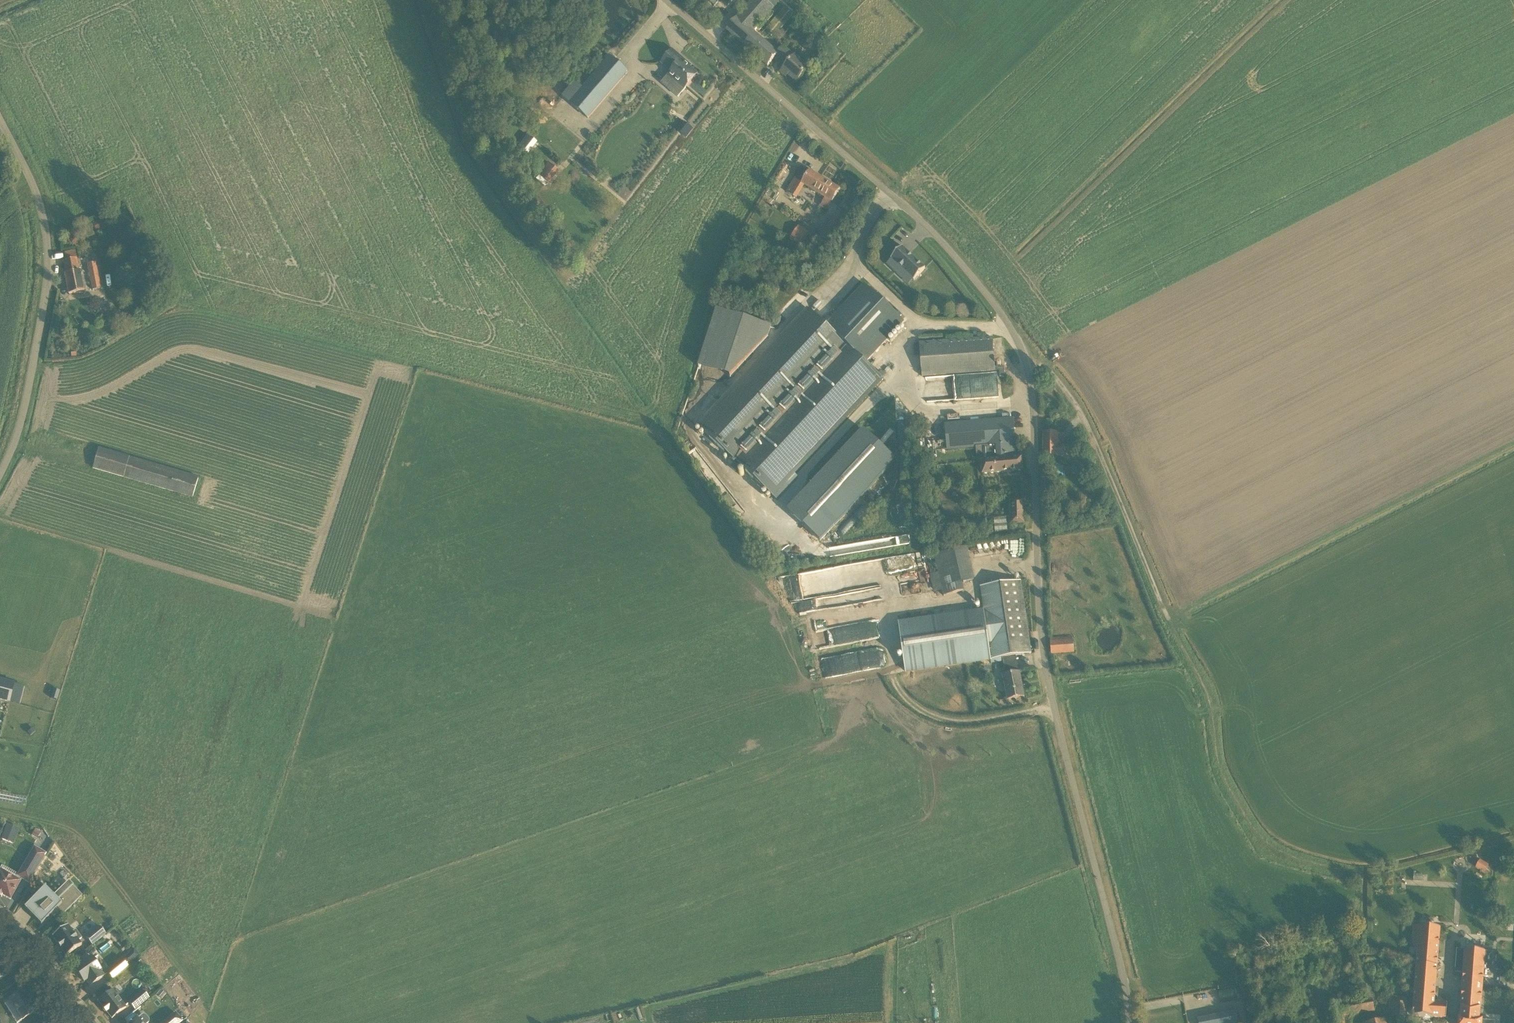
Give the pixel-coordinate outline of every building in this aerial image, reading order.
[(774,9),(780,2),(777,0),(753,0),(726,30),(768,66),(777,55),(788,64),(783,70),(797,82),(809,68),(784,47),(777,41),(798,17),(782,3),(759,30),(757,28),(774,9)] [(667,76),(674,82),(668,88),(678,97),(684,90),(697,74),(685,64),(686,62),(672,50),(661,63),(671,72),(667,76)] [(574,82),(562,96),(587,119),(628,72),(611,58),(590,82),(588,80),(581,88),(574,82)] [(686,138),(687,138),(694,129),(693,128),(685,122),(678,132),(686,138)] [(547,162),(537,174),(548,183),(559,172),(547,162)] [(840,189),(809,170),(804,167),(795,180),(832,202),(840,189)] [(820,236),(832,243),(845,221),(833,214),(820,236)] [(102,219),(93,223),(96,232),(106,227),(102,219)] [(908,274),(914,280),(925,268),(902,247),(891,258),(892,259),(887,264),(903,279),(908,274)] [(79,271),(77,258),(63,261),(66,273),(65,273),(69,294),(84,291),(80,270),(79,271)] [(97,263),(87,264),(92,290),(101,288),(97,263)] [(699,427),(773,496),(883,379),(866,363),(904,322),(864,284),(826,325),(809,309),(699,427)] [(121,320),(116,308),(105,313),(110,325),(121,320)] [(995,371),(995,377),(1005,376),(1004,366),(995,367),(993,339),(920,344),(922,376),(995,371)] [(987,446),(988,460),(981,461),(982,474),(1023,471),(1022,457),(1016,458),(1013,418),(946,424),(948,449),(987,446)] [(820,541),(895,460),(864,431),(789,511),(820,541)] [(1065,456),(1065,447),(1058,447),(1058,432),(1043,432),(1043,456),(1065,456)] [(192,498),(198,478),(98,449),(93,469),(192,498)] [(1048,467),(1048,473),(1054,478),(1061,474),(1061,467),(1055,463),(1048,467)] [(1069,499),(1057,500),(1057,512),(1069,512),(1069,499)] [(1009,500),(1010,524),(1025,523),(1024,500),(1009,500)] [(983,520),(968,523),(970,531),(985,529),(983,520)] [(938,572),(942,591),(943,595),(963,591),(962,583),(975,581),(968,548),(934,555),(938,572)] [(1008,699),(1014,698),(1024,696),(1019,673),(1016,656),(1031,654),(1020,581),(980,586),(984,611),(991,659),(1003,658),(1006,675),(1004,675),(1008,699)] [(966,663),(991,659),(984,611),(899,623),(906,672),(966,663)] [(1059,637),(1053,637),(1050,637),(1050,641),(1051,649),(1051,654),(1061,653),(1074,652),(1074,640),(1059,641),(1059,637)] [(9,702),(14,684),(0,680),(0,699),(9,702)] [(4,832),(16,837),(19,829),(7,824),(4,832)] [(46,854),(35,847),(24,864),(18,876),(20,878),(29,883),(46,854)] [(1475,868),(1482,872),(1486,864),(1479,861),(1475,868)] [(3,895),(10,899),(20,881),(6,873),(0,870),(0,897),(2,898),(3,895)] [(57,909),(60,912),(63,915),(82,895),(73,886),(68,890),(64,886),(53,896),(46,888),(46,887),(34,899),(25,907),(24,908),(25,908),(29,913),(41,925),(51,915),(57,909)] [(68,926),(52,936),(58,944),(58,945),(60,948),(61,948),(66,956),(82,945),(78,941),(82,938),(76,930),(72,932),(68,926)] [(100,927),(86,938),(92,945),(106,934),(100,927)] [(1418,947),(1413,1017),(1446,1019),(1447,1005),(1433,1004),(1438,929),(1414,927),(1412,947),(1418,947)] [(1242,948),(1232,952),(1234,959),(1245,956),(1242,948)] [(134,959),(139,955),(134,949),(129,953),(134,959)] [(1482,977),(1490,977),(1492,952),(1456,949),(1454,973),(1463,973),(1460,1019),(1459,1018),(1458,1022),(1482,1022),(1482,1020),(1479,1020),(1481,1000),(1482,977)] [(92,957),(75,969),(80,977),(83,981),(84,982),(86,980),(90,986),(104,976),(100,970),(101,970),(92,957)] [(128,966),(126,963),(122,958),(106,972),(112,979),(128,966)] [(135,1010),(149,998),(143,990),(128,1002),(135,1010)] [(161,999),(166,994),(161,990),(157,995),(161,999)] [(10,1000),(23,1020),(37,1011),(24,991),(10,1000)] [(126,1008),(113,992),(106,997),(104,994),(99,998),(100,1000),(98,1001),(103,1007),(102,1008),(106,1013),(107,1012),(112,1019),(126,1008)] [(1344,1017),(1374,1011),(1371,998),(1325,1007),(1329,1022),(1345,1022),(1344,1017)] [(1406,1017),(1407,1003),(1393,1002),(1392,1016),(1406,1017)] [(1237,1011),(1197,1019),(1198,1022),(1238,1022),(1237,1011)] [(183,1021),(176,1012),(163,1022),(181,1022),(183,1021)]
